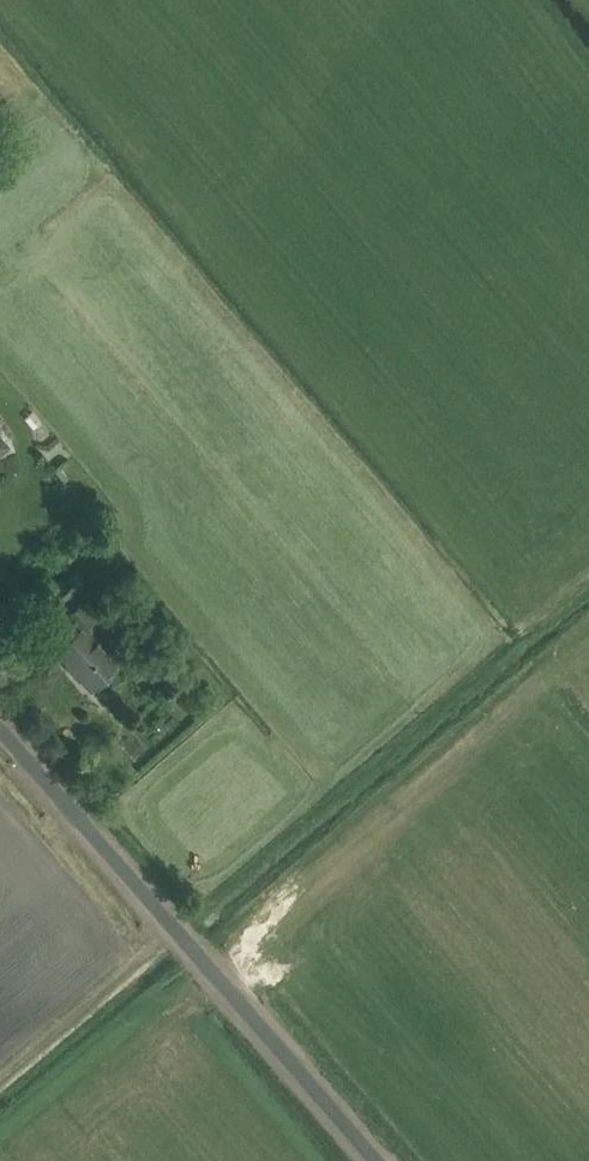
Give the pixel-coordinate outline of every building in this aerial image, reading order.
[(65,576),(42,596),(55,611),(78,591),(65,576)] [(92,688),(122,662),(88,622),(99,612),(89,597),(65,617),(77,630),(57,647),(92,688)]
